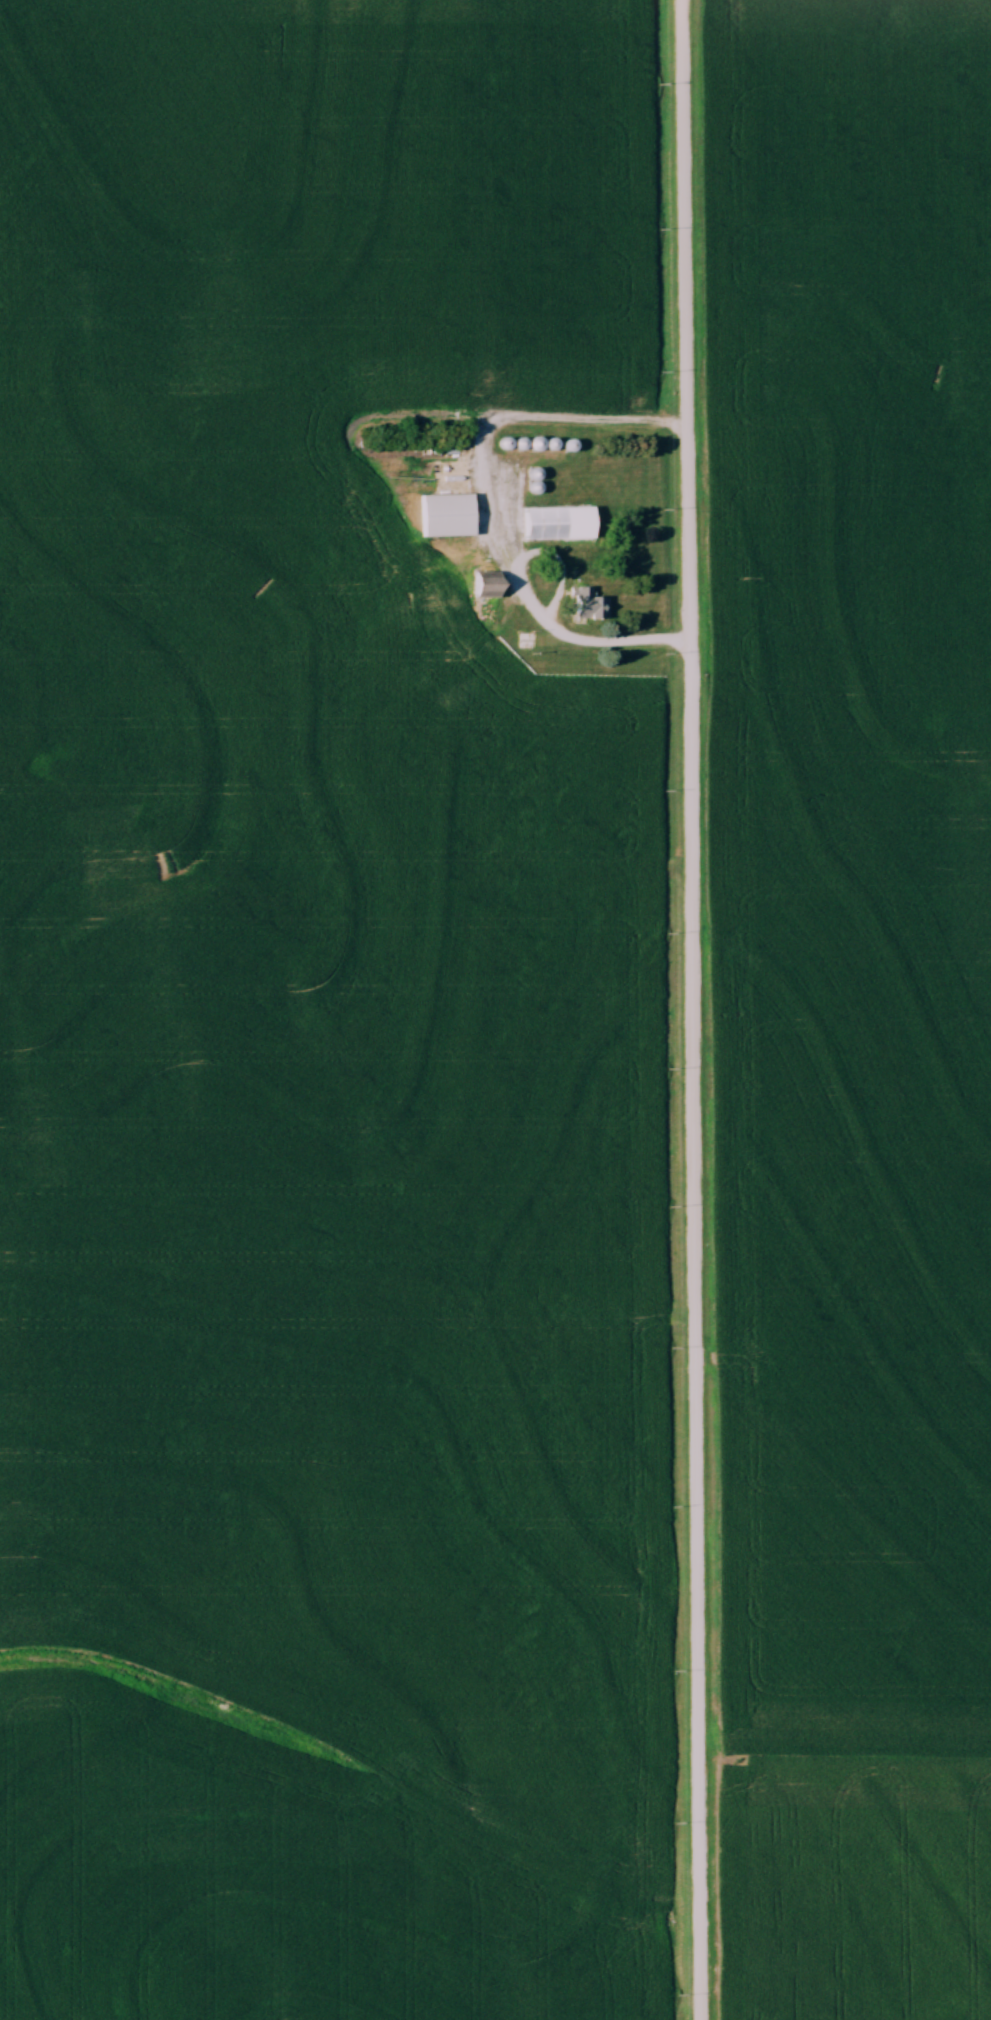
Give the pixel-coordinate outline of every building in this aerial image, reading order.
[(477,493),(423,494),(424,536),(477,535),(477,493)] [(528,507),(528,539),(598,539),(598,506),(528,507)] [(505,574),(481,574),(481,595),(505,595),(505,574)] [(574,585),(574,617),(610,617),(610,596),(594,596),(594,585),(574,585)]
